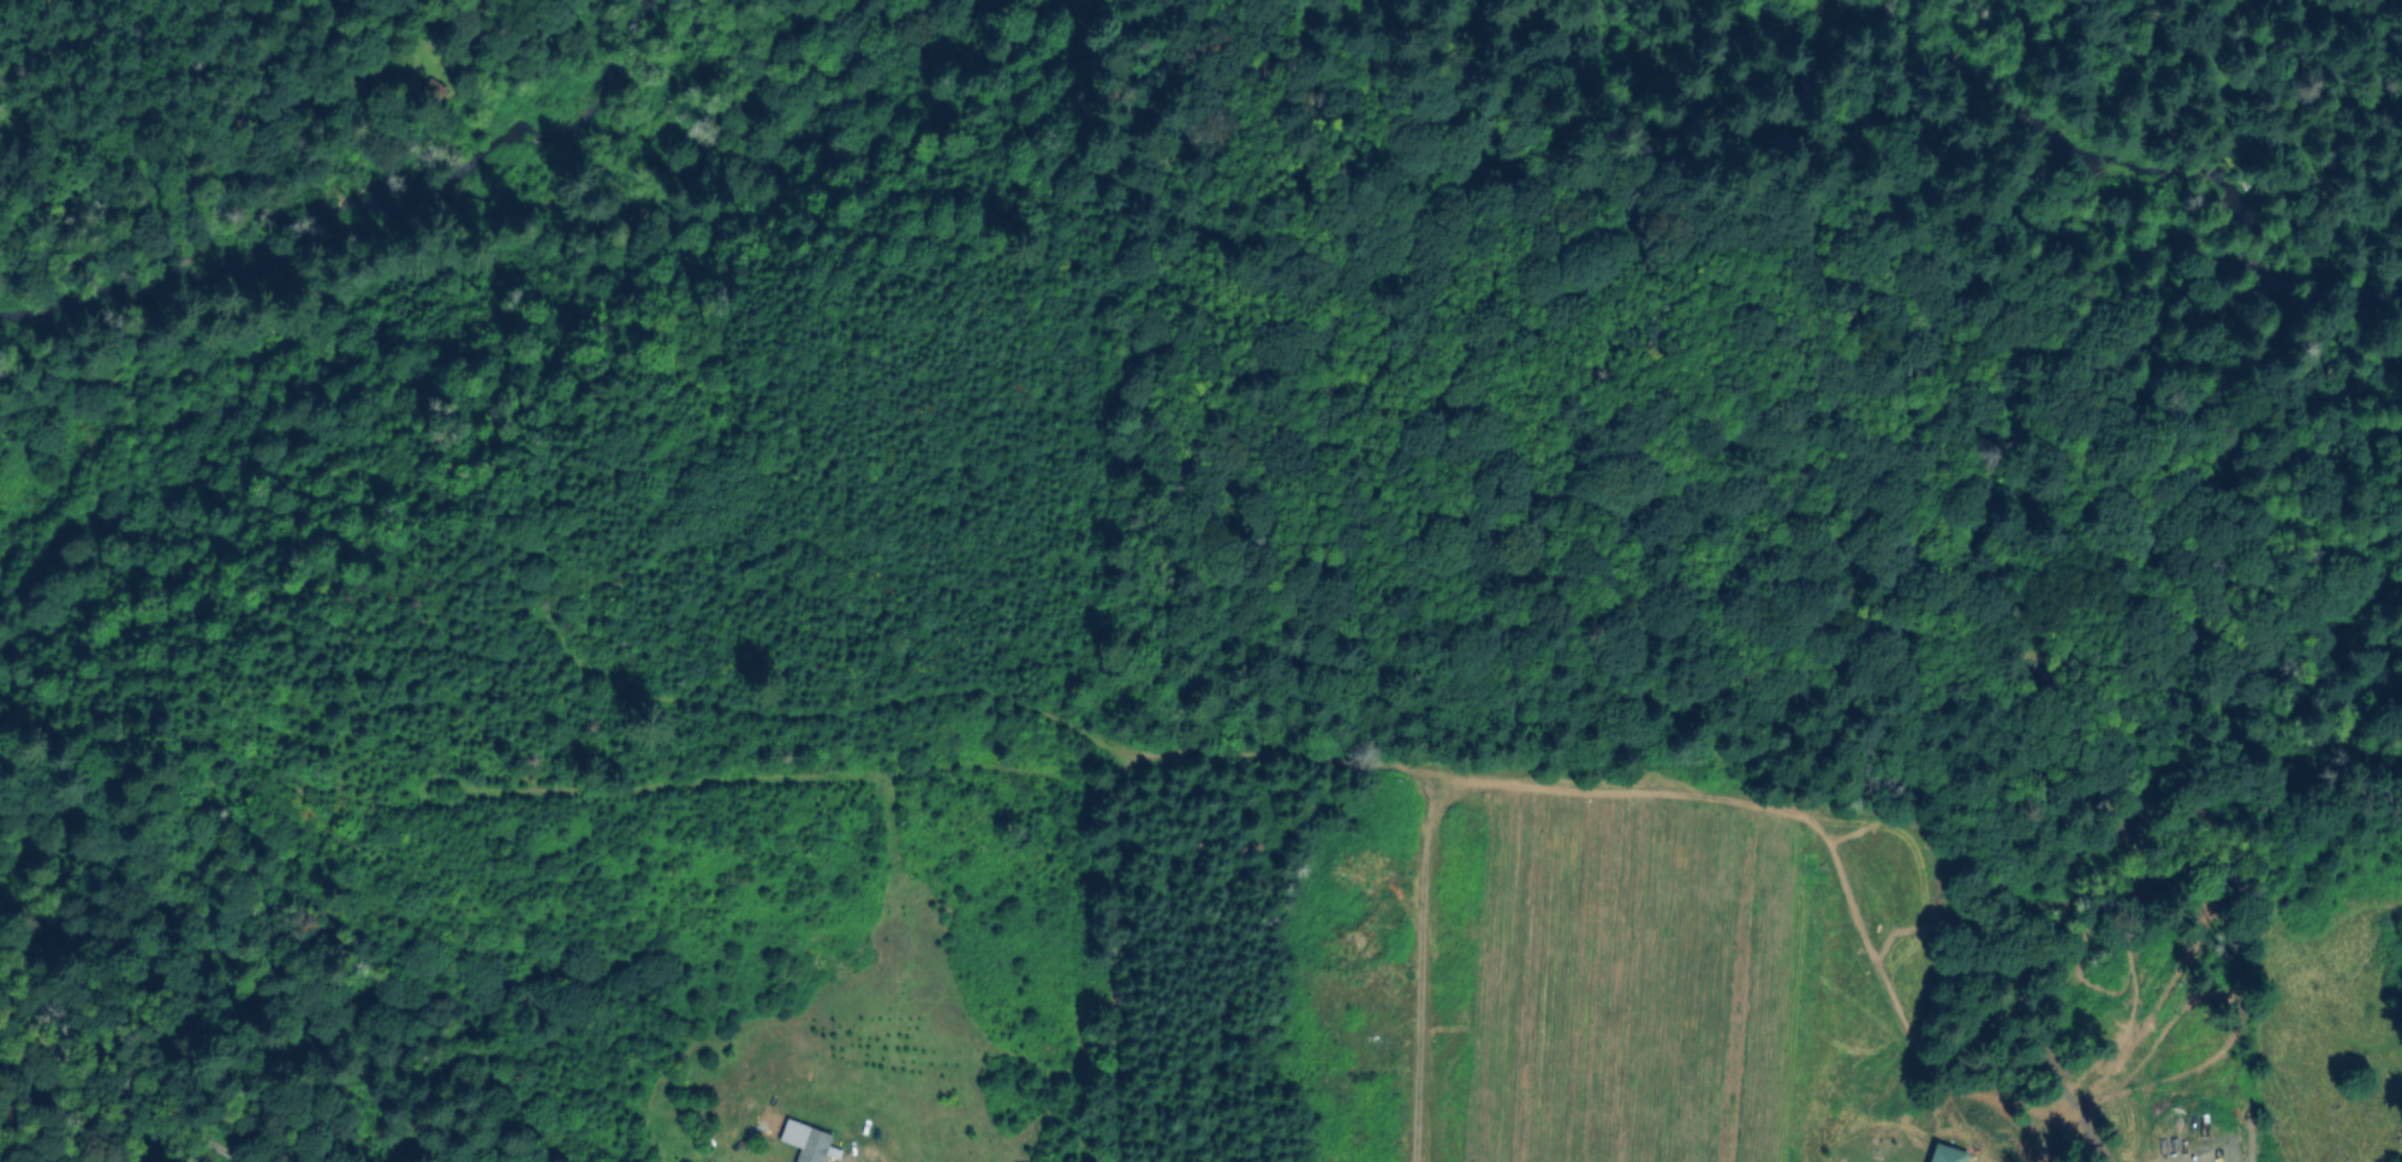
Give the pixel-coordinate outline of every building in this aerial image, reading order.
[(811,1127),(798,1161),(825,1161),(834,1135),(811,1127)] [(1968,1154),(1965,1161),(1932,1161),(1938,1144),(1968,1154)]
